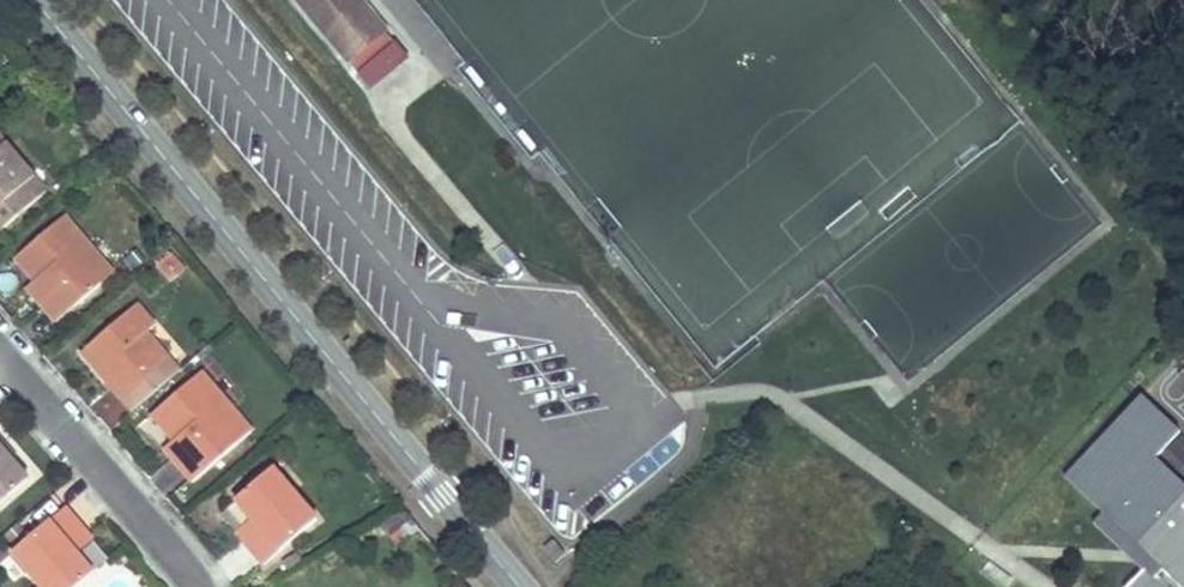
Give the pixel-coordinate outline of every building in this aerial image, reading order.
[(347,0),(298,0),(347,59),(376,34),(347,0)] [(359,0),(347,0),(376,34),(383,29),(359,0)] [(406,56),(394,42),(358,72),(370,86),(406,56)] [(0,137),(0,231),(45,192),(0,137)] [(40,288),(32,295),(55,322),(103,282),(74,248),(84,239),(64,216),(15,259),(34,281),(40,288)] [(113,273),(84,239),(74,248),(103,282),(113,273)] [(40,288),(34,281),(26,288),(32,295),(40,288)] [(154,326),(137,305),(81,352),(106,382),(115,374),(119,378),(110,386),(132,411),(178,371),(147,333),(154,326)] [(59,326),(66,334),(74,327),(67,320),(59,326)] [(175,441),(180,437),(184,442),(169,455),(192,482),(251,432),(201,373),(151,415),(175,441)] [(119,378),(115,374),(106,382),(110,386),(119,378)] [(1158,457),(1178,436),(1140,399),(1067,475),(1105,512),(1095,522),(1142,568),(1123,586),(1183,586),(1183,481),(1158,457)] [(180,437),(175,441),(165,450),(169,455),(184,442),(180,437)] [(0,444),(0,451),(8,460),(11,457),(0,444)] [(26,481),(8,460),(0,451),(0,503),(26,481)] [(289,487),(272,468),(265,474),(281,493),(289,487)] [(281,493),(265,474),(235,500),(251,519),(258,527),(242,541),(264,566),(317,519),(289,487),(281,493)] [(64,508),(11,554),(38,586),(46,580),(52,586),(77,586),(93,574),(76,555),(70,547),(85,534),(64,508)] [(258,527),(251,519),(236,533),(242,541),(258,527)] [(76,555),(92,541),(85,534),(70,547),(76,555)] [(552,539),(543,547),(555,561),(565,553),(552,539)]
